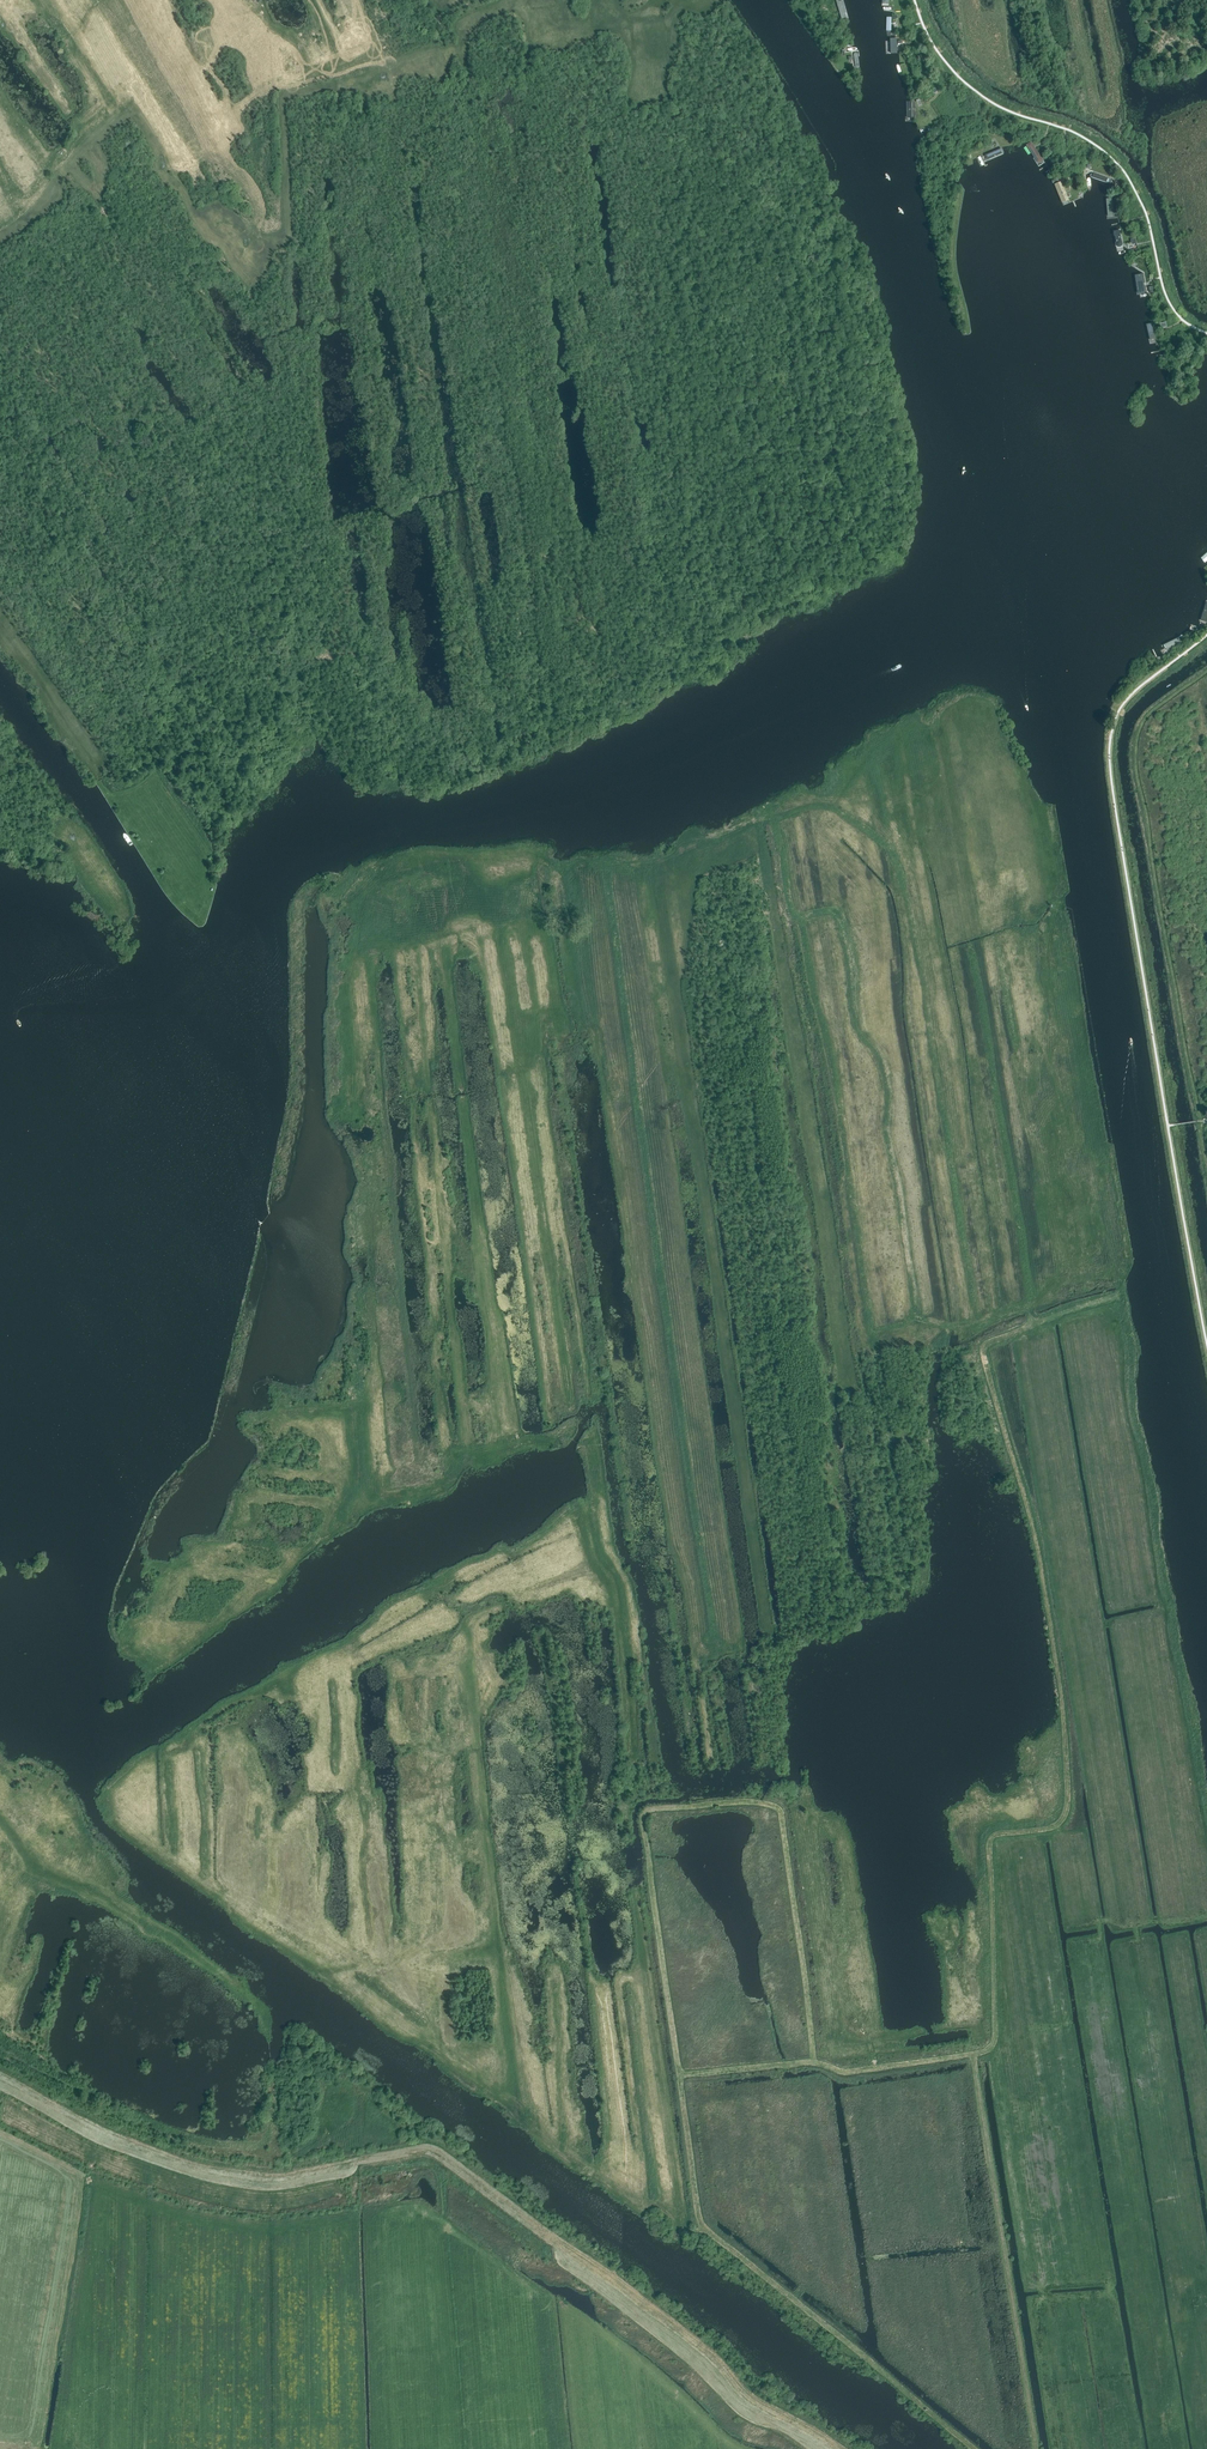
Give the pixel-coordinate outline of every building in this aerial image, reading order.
[(842,20),(848,18),(843,0),(836,0),(842,20)] [(1030,144),(1025,148),(1038,168),(1043,164),(1030,144)] [(1000,151),(982,157),(984,163),(1002,157),(1000,151)] [(1090,177),(1111,183),(1112,182),(1113,180),(1112,178),(1092,172),(1089,173),(1088,174),(1090,177)] [(1061,185),(1055,187),(1063,207),(1069,204),(1061,185)] [(1108,217),(1117,217),(1117,197),(1107,198),(1108,217)] [(1119,231),(1112,233),(1117,249),(1124,247),(1119,231)] [(1144,272),(1138,273),(1140,287),(1147,286),(1144,272)] [(1150,326),(1144,327),(1148,344),(1154,343),(1150,326)] [(1178,639),(1162,647),(1164,651),(1180,644),(1178,639)]
